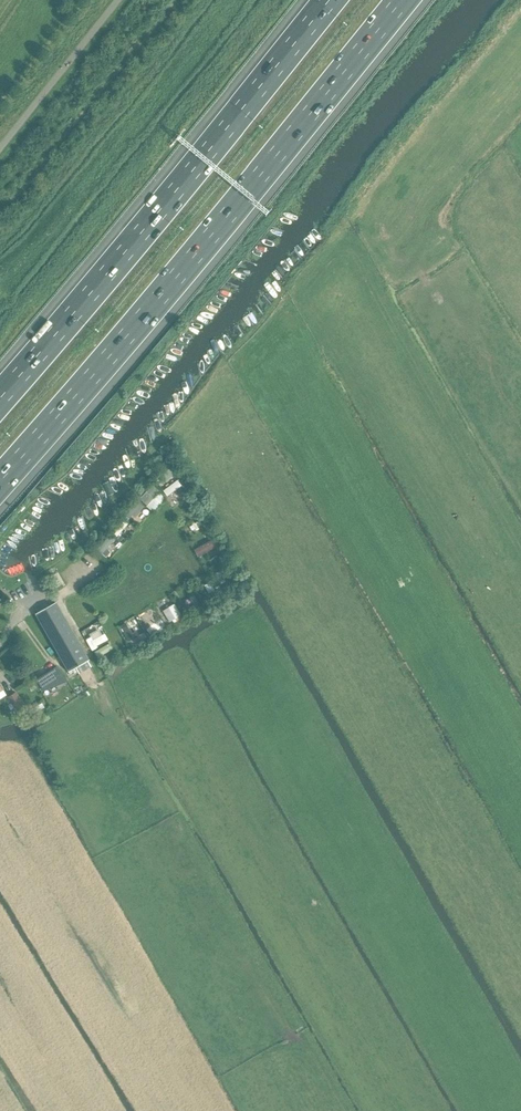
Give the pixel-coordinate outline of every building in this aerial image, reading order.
[(162,469),(169,476),(178,468),(171,460),(162,469)] [(201,514),(197,517),(198,520),(199,519),(203,525),(206,522),(203,517),(201,514)] [(54,603),(35,614),(68,671),(75,667),(79,675),(92,667),(54,603)] [(128,629),(125,624),(117,628),(120,633),(122,632),(128,629)] [(57,666),(35,680),(41,691),(66,682),(57,666)] [(7,697),(14,709),(22,704),(15,693),(7,697)]
